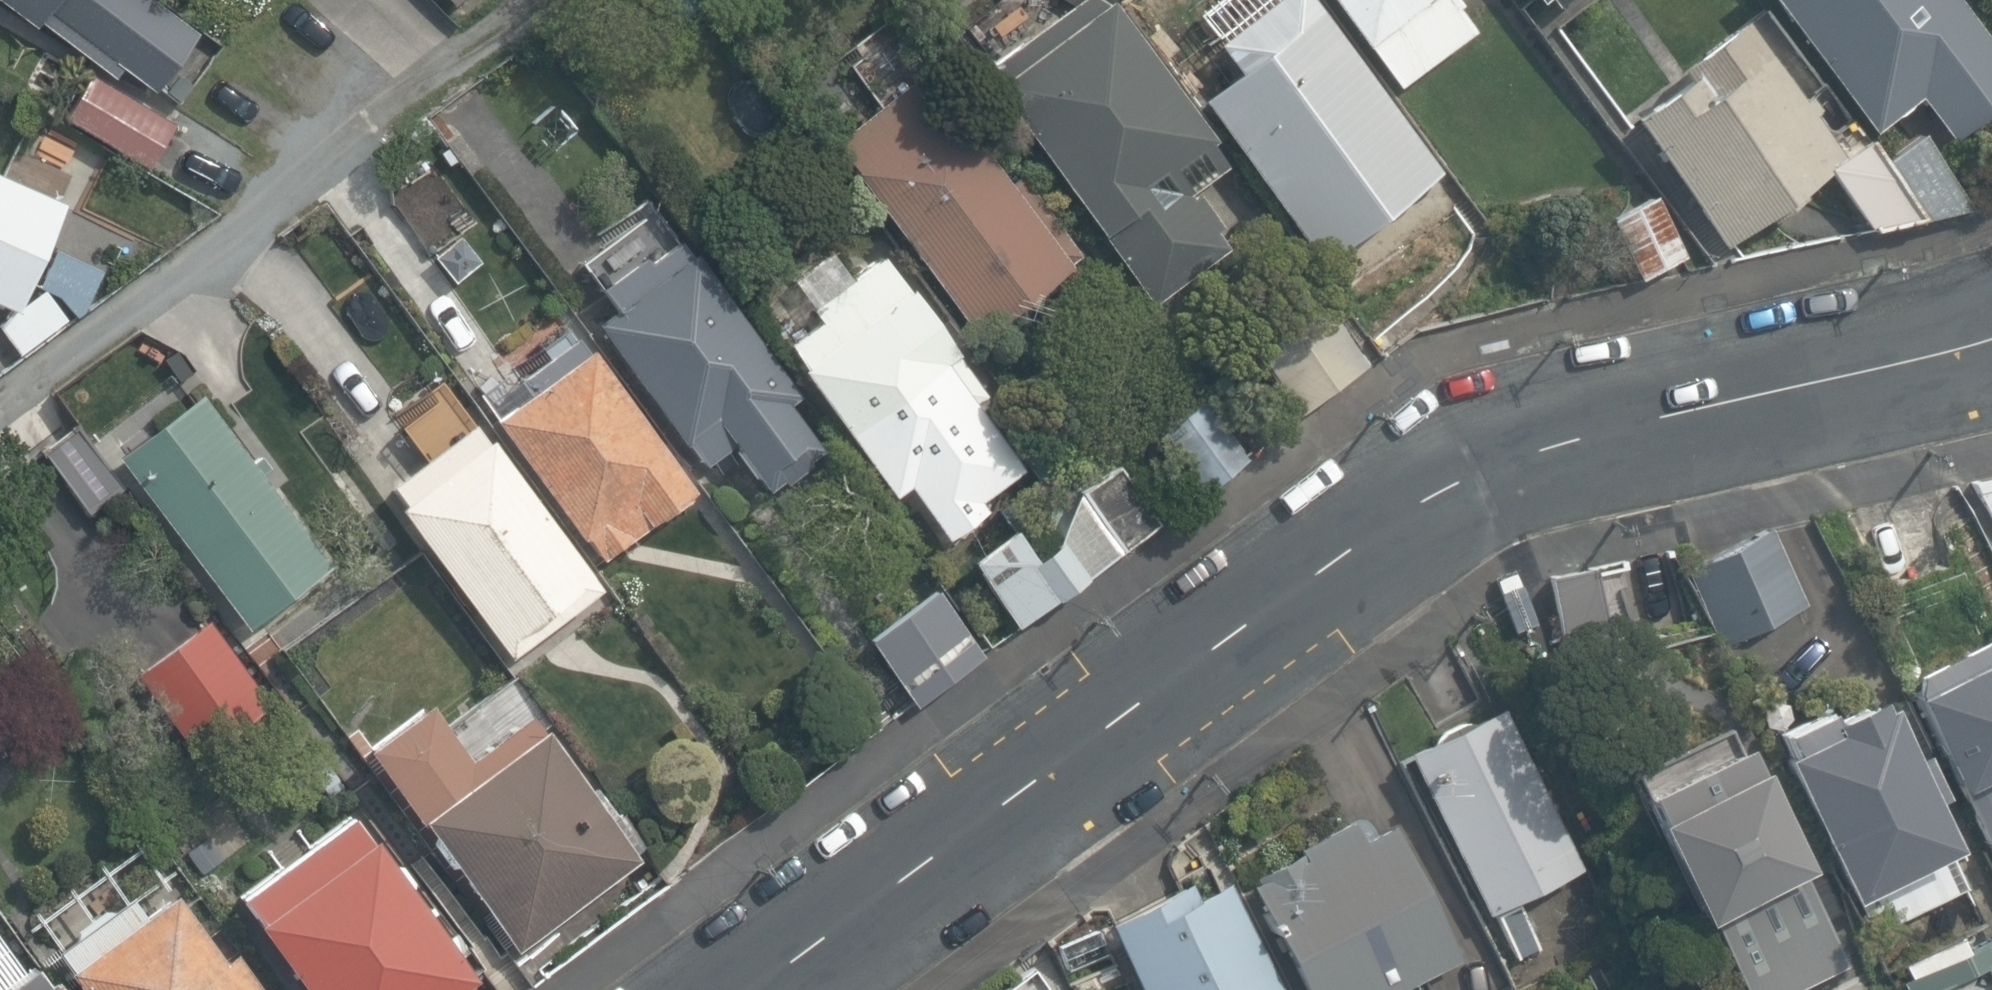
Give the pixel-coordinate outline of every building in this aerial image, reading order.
[(145,0),(0,0),(0,1),(37,27),(52,15),(163,86),(199,36),(145,0)] [(1117,0),(1090,0),(997,73),(1162,311),(1236,256),(1199,196),(1233,168),(1122,3),(1117,0)] [(1314,0),(1135,0),(1239,150),(1357,61),(1314,0)] [(1396,94),(1478,33),(1457,0),(1334,0),(1396,94)] [(1552,9),(1563,0),(1545,0),(1552,9)] [(1882,128),(1925,96),(1960,139),(1991,113),(1991,37),(1963,0),(1786,0),(1882,128)] [(1699,78),(1638,120),(1729,245),(1847,158),(1751,26),(1690,68),(1699,78)] [(1093,261),(945,66),(838,146),(986,341),(1093,261)] [(173,130),(87,84),(64,126),(150,172),(173,130)] [(0,169),(0,296),(6,299),(50,193),(0,169)] [(1646,183),(1599,209),(1634,272),(1682,245),(1646,183)] [(803,396),(683,234),(603,293),(614,309),(596,322),(705,468),(737,444),(772,488),(823,451),(790,405),(803,396)] [(994,401),(890,255),(816,307),(824,319),(787,346),(896,499),(951,460),(943,449),(990,416),(984,408),(994,401)] [(590,346),(570,332),(514,375),(527,390),(487,415),(602,561),(701,486),(590,346)] [(1172,389),(1133,418),(1188,492),(1227,463),(1172,389)] [(324,566),(195,394),(113,462),(243,628),(324,566)] [(485,437),(470,423),(388,482),(403,501),(393,507),(508,659),(606,587),(490,437),(485,437)] [(1100,426),(952,535),(1016,621),(1164,512),(1100,426)] [(1991,510),(1991,482),(1979,485),(1991,510)] [(1946,575),(1927,492),(1848,511),(1867,593),(1946,575)] [(1800,603),(1763,528),(1680,568),(1717,643),(1800,603)] [(1597,568),(1555,576),(1567,639),(1609,631),(1597,568)] [(925,589),(870,628),(912,687),(967,648),(925,589)] [(214,619),(146,671),(191,730),(260,682),(214,619)] [(1894,677),(1990,854),(1991,853),(1991,624),(1894,677)] [(1904,749),(1873,688),(1828,710),(1820,695),(1771,720),(1779,735),(1768,741),(1844,893),(1874,878),(1885,900),(1963,861),(1930,796),(1942,790),(1918,742),(1904,749)] [(465,757),(425,701),(363,745),(513,953),(640,861),(531,709),(465,757)] [(1579,865),(1496,706),(1401,755),(1484,914),(1492,910),(1517,959),(1538,948),(1513,900),(1579,865)] [(1645,800),(1707,928),(1711,926),(1742,989),(1797,989),(1846,967),(1804,879),(1815,874),(1766,773),(1760,776),(1748,751),(1645,800)] [(1362,809),(1242,873),(1305,989),(1432,989),(1423,974),(1461,954),(1387,818),(1371,827),(1362,809)] [(246,899),(311,989),(460,989),(479,977),(363,815),(246,899)] [(1180,875),(1100,914),(1138,989),(1278,989),(1221,875),(1188,892),(1180,875)] [(80,967),(96,989),(265,989),(237,952),(225,961),(182,894),(80,967)] [(0,907),(0,989),(38,989),(55,978),(3,905),(0,907)] [(1897,971),(1907,989),(1991,989),(1991,922),(1897,971)] [(46,989),(74,989),(65,977),(46,989)]
